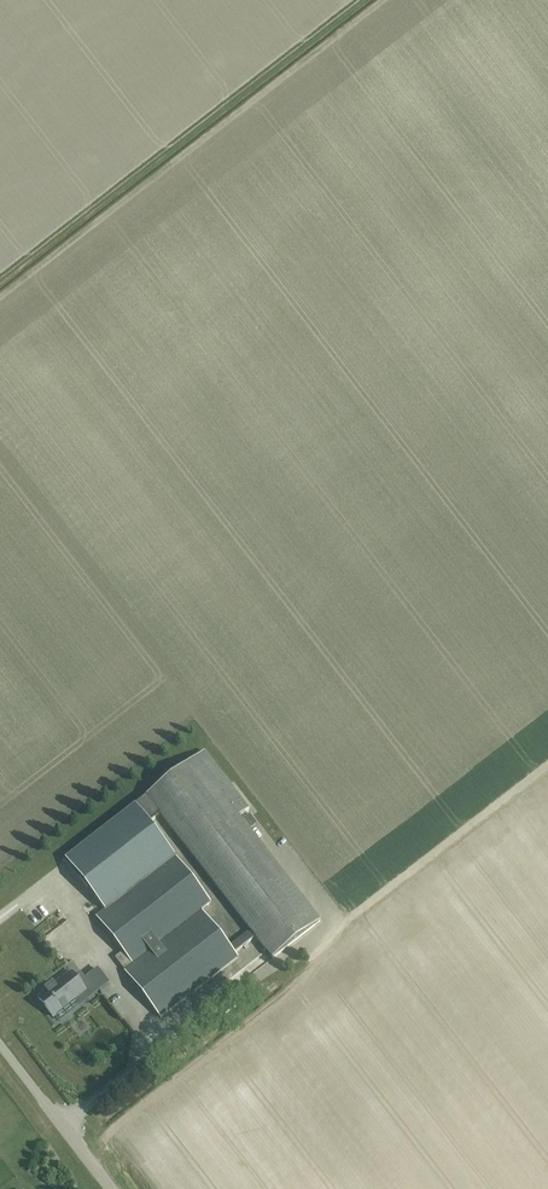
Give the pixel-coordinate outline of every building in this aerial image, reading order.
[(159,812),(270,955),(318,918),(236,813),(246,806),(201,748),(144,793),(159,812)] [(148,820),(159,812),(144,793),(135,802),(65,854),(106,910),(176,858),(148,820)] [(161,1018),(238,958),(203,912),(212,904),(176,858),(106,910),(97,918),(123,952),(115,958),(125,972),(161,1018)] [(58,941),(73,928),(70,924),(55,937),(58,941)] [(92,957),(77,967),(81,973),(96,964),(92,957)] [(47,989),(48,991),(38,998),(53,1017),(76,999),(81,1005),(109,983),(98,969),(85,979),(82,974),(76,979),(72,972),(55,985),(54,983),(47,989)] [(204,1016),(176,1033),(180,1038),(207,1022),(204,1016)]
